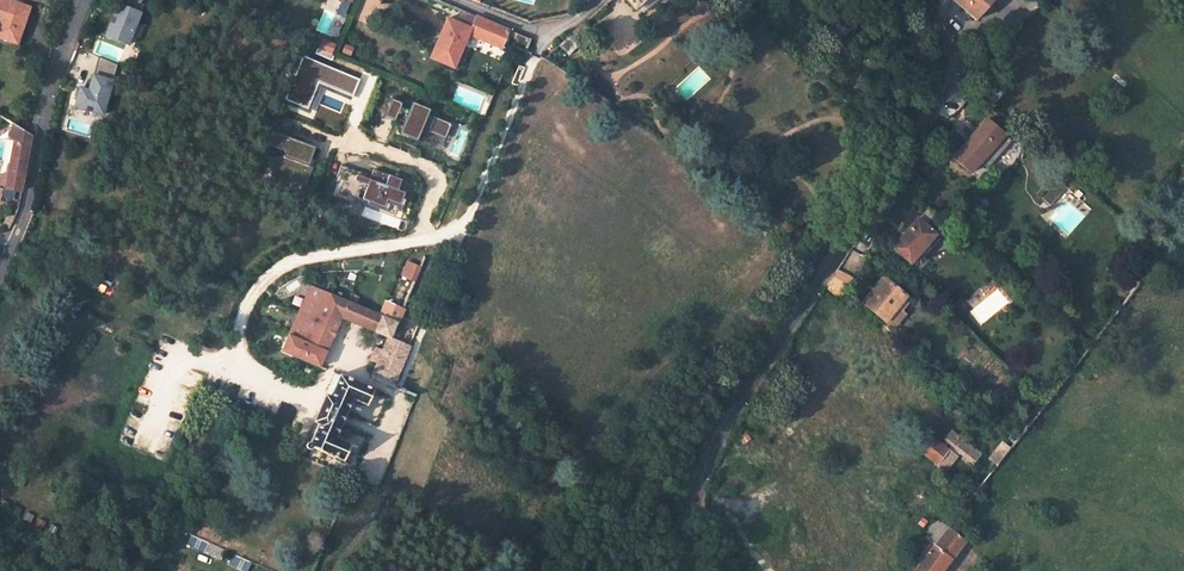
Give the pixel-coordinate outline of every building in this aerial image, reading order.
[(19,42),(31,6),(11,0),(0,0),(0,36),(19,42)] [(106,39),(128,47),(144,7),(141,6),(144,0),(121,0),(106,39)] [(638,8),(648,0),(626,0),(635,11),(638,8)] [(644,15),(660,0),(648,0),(638,8),(644,15)] [(977,21),(995,0),(952,0),(977,21)] [(469,35),(476,16),(463,11),(459,22),(448,17),(432,57),(456,67),(469,35)] [(476,16),(469,35),(501,49),(509,30),(476,16)] [(575,30),(585,38),(587,38),(592,30),(583,23),(575,30)] [(575,30),(566,38),(578,47),(585,38),(575,30)] [(112,62),(96,56),(86,89),(76,86),(69,107),(96,116),(112,62)] [(305,58),(287,101),(309,111),(320,85),(354,98),(361,81),(305,58)] [(956,80),(954,94),(969,101),(977,92),(958,76),(956,80)] [(393,99),(385,117),(396,121),(397,119),(405,122),(401,134),(419,142),(424,130),(447,140),(453,124),(430,115),(432,110),(414,102),(411,110),(403,106),(403,104),(393,99)] [(984,119),(952,158),(968,172),(977,161),(985,168),(1009,140),(984,119)] [(279,135),(274,133),(269,147),(286,153),(285,157),(274,160),(278,185),(292,182),(307,188),(314,169),(310,167),(317,149),(289,139),(293,126),(283,123),(279,135)] [(7,176),(0,175),(0,201),(3,201),(4,196),(15,198),(17,188),(22,189),(27,160),(32,133),(25,129),(16,124),(7,176)] [(367,173),(339,164),(333,180),(336,181),(331,195),(355,203),(356,200),(396,213),(404,190),(398,188),(401,178),(372,168),(368,179),(366,178),(367,173)] [(1048,203),(1064,185),(1055,177),(1039,195),(1048,203)] [(894,199),(905,208),(916,196),(905,187),(902,184),(894,199)] [(892,250),(908,265),(916,256),(920,260),(938,239),(917,221),(892,250)] [(410,252),(400,275),(417,283),(427,259),(410,252)] [(852,278),(836,270),(825,288),(839,300),(852,278)] [(884,321),(895,308),(899,311),(909,299),(883,278),(862,303),(884,321)] [(393,388),(396,385),(411,349),(396,342),(393,339),(398,326),(405,311),(388,304),(383,316),(312,289),(283,352),(321,369),(329,353),(328,352),(343,319),(377,333),(377,334),(391,340),(374,379),(393,388)] [(892,328),(902,315),(899,311),(895,308),(884,321),(892,328)] [(375,392),(335,375),(315,423),(320,425),(310,448),(344,462),(351,445),(337,438),(353,400),(368,406),(375,392)] [(922,449),(936,460),(947,446),(933,435),(922,449)] [(996,448),(1003,454),(1008,447),(1001,441),(996,448)] [(987,458),(995,464),(1003,454),(996,448),(987,458)] [(979,484),(973,479),(956,500),(962,506),(979,484)] [(965,539),(948,526),(935,543),(931,541),(915,562),(919,566),(915,570),(941,570),(965,539)] [(227,550),(194,536),(190,546),(222,560),(227,550)]
